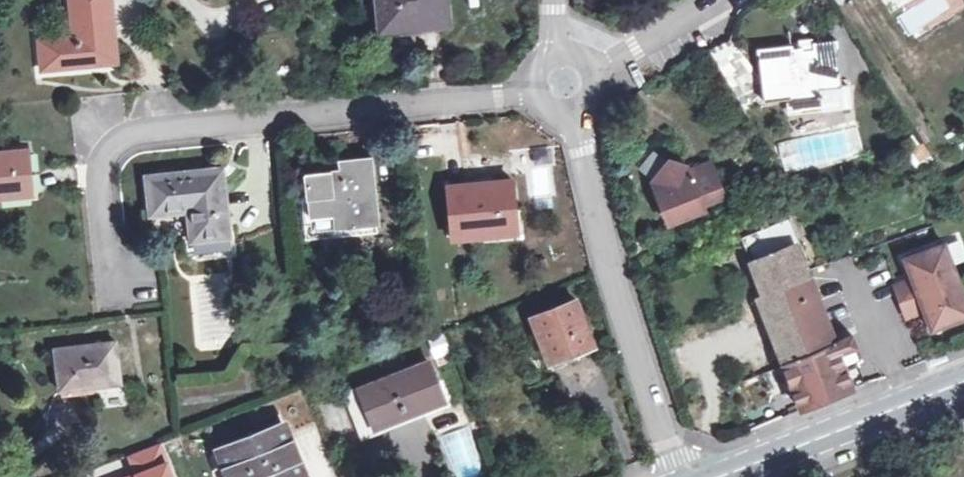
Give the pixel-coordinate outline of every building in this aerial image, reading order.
[(115,55),(109,0),(69,0),(72,38),(37,41),(41,71),(94,65),(94,57),(115,55)] [(413,29),(448,25),(445,0),(377,0),(379,26),(411,23),(413,29)] [(380,32),(413,29),(411,23),(379,26),(380,32)] [(763,102),(761,80),(730,38),(709,50),(747,114),(763,102)] [(761,80),(763,102),(791,99),(792,108),(838,104),(836,88),(841,87),(836,42),(801,45),(802,49),(790,50),(790,46),(758,49),(761,80)] [(116,63),(115,55),(94,57),(94,65),(116,63)] [(0,154),(0,198),(32,195),(27,151),(0,154)] [(330,170),(304,173),(307,199),(320,199),(322,217),(332,215),(334,229),(379,225),(371,157),(338,160),(341,175),(331,176),(330,170)] [(692,178),(689,171),(668,163),(652,184),(658,200),(668,225),(703,210),(702,206),(723,198),(711,170),(692,178)] [(708,163),(689,171),(692,178),(711,170),(708,163)] [(221,170),(212,171),(213,178),(222,177),(221,170)] [(230,251),(222,177),(213,178),(212,171),(146,178),(150,216),(187,212),(190,241),(184,242),(186,255),(230,251)] [(511,182),(448,188),(452,241),(516,234),(511,182)] [(783,365),(792,390),(800,411),(852,391),(843,368),(834,343),(809,278),(806,279),(804,274),(793,247),(799,245),(789,219),(740,239),(762,296),(757,298),(783,365)] [(895,287),(901,303),(957,281),(944,246),(904,261),(911,281),(895,287)] [(901,303),(907,319),(923,313),(931,333),(963,320),(963,298),(957,281),(901,303)] [(576,352),(592,346),(575,301),(531,319),(551,370),(579,359),(576,352)] [(442,336),(427,343),(433,358),(449,351),(442,336)] [(852,337),(834,343),(843,368),(861,360),(852,337)] [(114,343),(54,350),(59,390),(119,384),(114,343)] [(418,406),(443,396),(429,362),(341,396),(354,427),(359,437),(408,417),(404,408),(416,402),(418,406)] [(792,390),(783,365),(763,373),(772,399),(792,390)] [(445,402),(443,396),(418,406),(416,402),(404,408),(408,417),(445,402)] [(285,428),(219,454),(228,476),(304,476),(285,428)]
